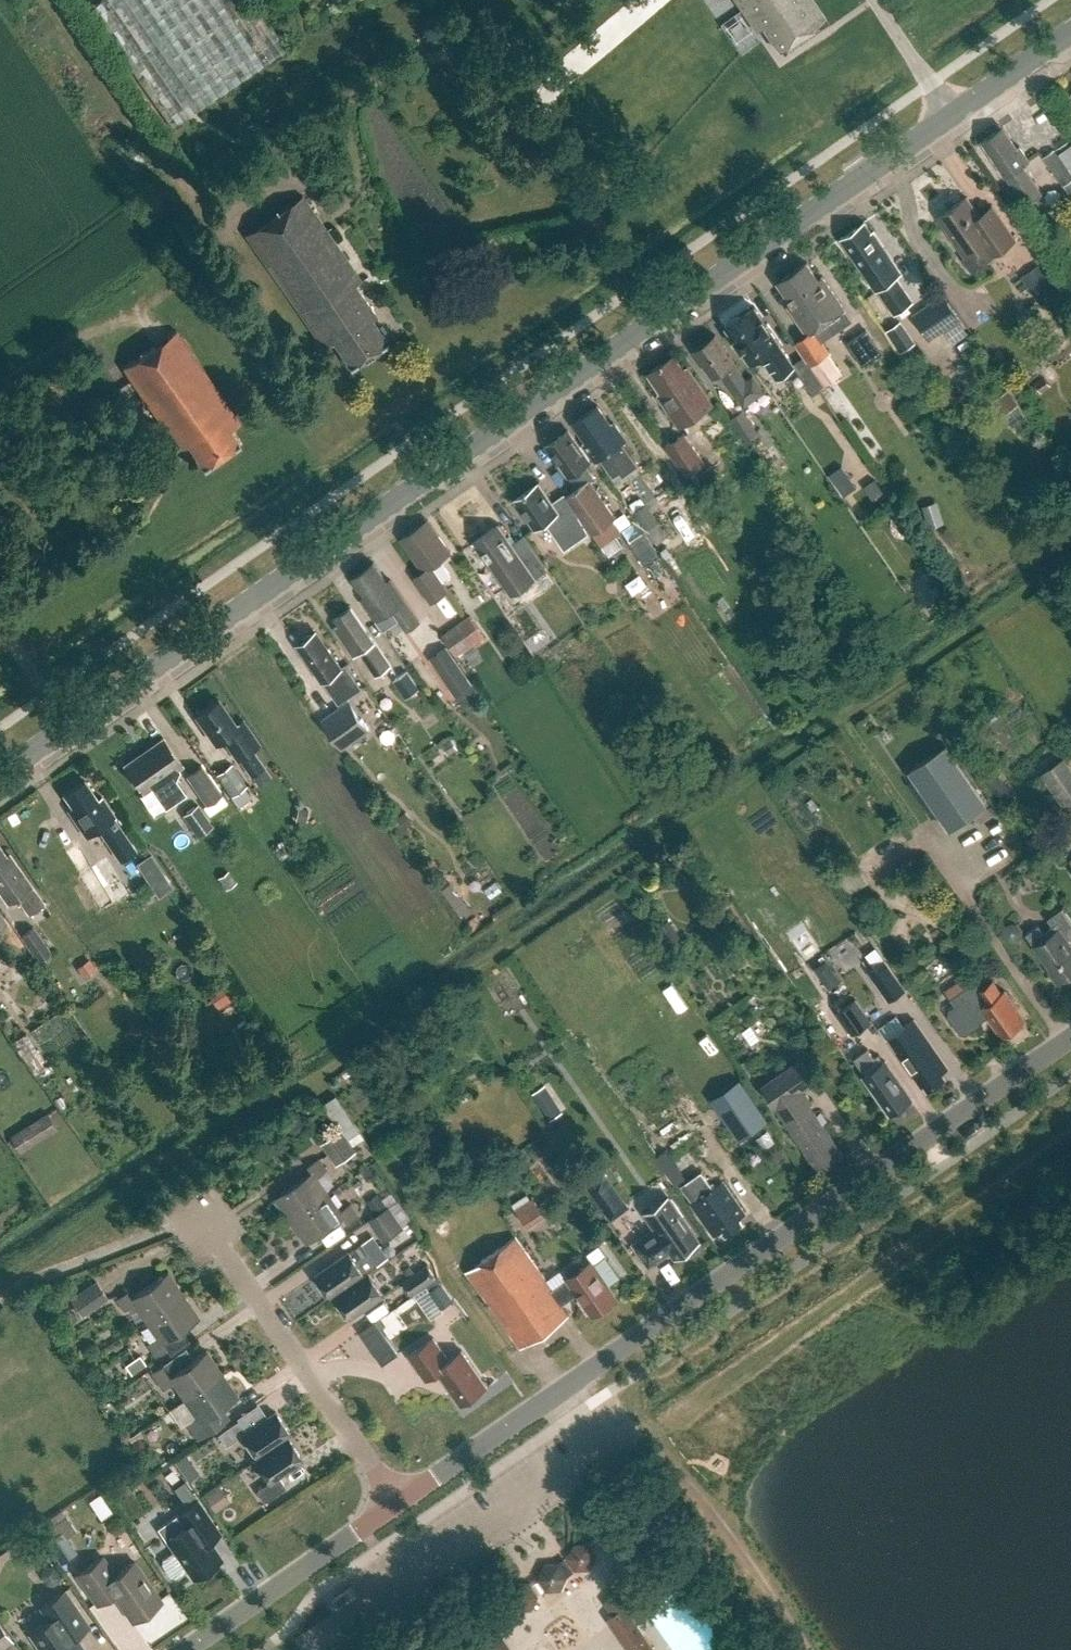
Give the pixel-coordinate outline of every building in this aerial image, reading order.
[(88,8),(173,131),(288,51),(253,0),(100,0),(88,8)] [(763,28),(778,49),(824,18),(812,0),(734,0),(756,32),(763,28)] [(1022,165),(1029,160),(1019,144),(1016,146),(1002,126),(981,140),(1026,205),(1042,193),(1022,165)] [(1041,152),(1063,181),(1070,175),(1070,168),(1053,144),(1041,152)] [(938,216),(966,256),(984,243),(993,255),(1016,239),(993,206),(980,215),(967,196),(938,216)] [(245,236),(286,295),(287,294),(304,319),(303,320),(306,324),(307,323),(311,329),(310,330),(323,348),(334,341),(351,366),(388,341),(372,319),(377,316),(356,285),(361,281),(303,197),(245,236)] [(895,276),(894,276),(886,265),(890,263),(886,257),(888,257),(882,248),(884,247),(874,232),(872,233),(864,222),(841,238),(865,272),(866,272),(894,313),(912,301),(896,277),(895,276)] [(1021,274),(1038,298),(1058,284),(1040,259),(1021,274)] [(828,351),(814,329),(829,319),(836,330),(852,319),(844,308),(845,308),(823,276),(819,279),(807,262),(778,282),(793,303),(788,306),(807,334),(795,343),(810,364),(810,363),(826,352),(828,351)] [(944,329),(953,342),(967,333),(958,321),(959,320),(944,298),(915,318),(930,340),(944,329)] [(794,363),(754,306),(726,326),(751,362),(762,354),(777,375),(794,363)] [(170,429),(182,447),(187,443),(204,468),(240,443),(230,429),(240,422),(177,331),(123,369),(167,431),(170,429)] [(746,380),(733,362),(734,361),(714,333),(693,348),(713,376),(721,371),(744,405),(764,391),(753,375),(746,380)] [(839,371),(826,352),(810,363),(823,382),(839,371)] [(674,354),(647,372),(661,392),(657,394),(679,426),(713,404),(687,367),(684,369),(674,354)] [(1010,389),(994,399),(1004,414),(1019,403),(1010,389)] [(583,444),(596,462),(600,459),(614,478),(621,474),(623,478),(640,466),(623,442),(627,440),(614,422),(612,424),(598,404),(573,422),(586,442),(583,444)] [(739,408),(729,415),(742,431),(751,424),(739,408)] [(578,488),(566,496),(591,532),(593,533),(615,517),(590,481),(594,478),(585,466),(591,461),(568,429),(546,445),(569,477),(570,477),(578,488)] [(683,432),(666,445),(689,478),(705,466),(702,463),(704,462),(683,432)] [(591,532),(566,496),(564,493),(553,501),(540,482),(514,500),(534,529),(545,522),(564,550),(591,532)] [(853,489),(848,483),(838,490),(843,496),(853,489)] [(646,502),(634,510),(647,528),(648,528),(657,542),(668,534),(659,520),(658,521),(646,502)] [(425,528),(422,523),(400,539),(423,571),(414,577),(432,602),(449,589),(432,565),(450,552),(450,553),(451,552),(430,524),(425,528)] [(473,542),(513,596),(549,569),(524,535),(512,544),(497,523),(473,542)] [(364,599),(377,617),(391,606),(406,627),(418,619),(391,580),(387,582),(373,562),(353,576),(368,596),(364,599)] [(360,652),(376,675),(391,664),(352,608),(336,619),(339,623),(334,627),(354,656),(360,652)] [(442,633),(456,653),(485,633),(470,613),(442,633)] [(326,678),(337,693),(349,684),(338,670),(342,667),(326,645),(325,646),(315,632),(312,634),(308,634),(302,638),(301,641),(298,644),(314,667),(313,668),(322,681),(326,678)] [(472,681),(446,644),(428,657),(454,693),(472,681)] [(396,680),(409,698),(420,689),(407,671),(396,680)] [(235,724),(217,699),(195,715),(215,742),(222,738),(237,759),(239,757),(251,775),(264,766),(252,749),(259,743),(242,719),(235,724)] [(320,718),(340,747),(369,728),(349,699),(320,718)] [(124,765),(144,792),(182,765),(163,738),(124,765)] [(908,771),(949,830),(986,804),(946,746),(908,771)] [(1070,816),(1070,769),(1063,758),(1041,773),(1070,816)] [(247,785),(232,764),(216,774),(231,796),(247,785)] [(185,776),(206,805),(221,793),(201,765),(185,776)] [(995,788),(1008,801),(1018,790),(1005,777),(995,788)] [(88,837),(100,828),(122,859),(137,848),(115,817),(117,816),(102,796),(98,799),(85,779),(64,794),(78,813),(74,817),(88,837)] [(179,814),(195,835),(210,824),(194,803),(179,814)] [(0,847),(0,889),(8,899),(16,893),(29,911),(42,901),(9,855),(7,856),(0,847)] [(131,893),(106,851),(77,868),(102,911),(131,893)] [(467,902),(451,881),(444,887),(459,908),(467,902)] [(1033,947),(1050,971),(1049,972),(1057,983),(1070,974),(1070,945),(1067,939),(1070,937),(1070,924),(1062,910),(1027,934),(1035,945),(1033,947)] [(19,932),(39,959),(52,950),(32,922),(19,932)] [(868,966),(889,996),(908,983),(886,953),(868,966)] [(986,1015),(993,1024),(995,1023),(1004,1036),(1024,1022),(1016,1011),(1018,1010),(1005,990),(1001,992),(993,980),(981,988),(976,981),(951,998),(956,1006),(950,1010),(949,1016),(961,1033),(966,1033),(972,1029),(972,1030),(980,1024),(981,1018),(986,1015)] [(837,1012),(852,1034),(870,1021),(855,1000),(837,1012)] [(922,1086),(924,1084),(928,1089),(945,1077),(941,1072),(948,1068),(914,1019),(888,1037),(922,1086)] [(865,1075),(863,1076),(890,1114),(912,1099),(885,1061),(884,1062),(879,1055),(874,1058),(868,1049),(854,1059),(865,1075)] [(790,1126),(819,1170),(844,1154),(814,1110),(808,1114),(803,1106),(805,1105),(797,1092),(816,1080),(801,1058),(763,1084),(791,1126),(790,1126)] [(743,1080),(713,1099),(740,1139),(769,1120),(743,1080)] [(47,1114),(10,1137),(20,1154),(57,1132),(47,1114)] [(320,1142),(336,1164),(357,1148),(342,1127),(320,1142)] [(669,1149),(658,1157),(677,1185),(689,1177),(669,1149)] [(276,1197),(292,1220),(330,1194),(318,1177),(328,1171),(319,1158),(309,1166),(313,1172),(276,1197)] [(587,1182),(612,1218),(629,1206),(605,1170),(587,1182)] [(702,1170),(680,1185),(693,1202),(691,1203),(714,1236),(722,1231),(726,1235),(744,1222),(740,1217),(746,1213),(723,1181),(714,1188),(702,1170)] [(292,1220),(308,1243),(345,1217),(349,1223),(359,1216),(351,1204),(341,1210),(330,1194),(292,1220)] [(647,1212),(658,1228),(635,1243),(650,1265),(673,1250),(677,1256),(687,1249),(690,1253),(701,1245),(698,1241),(700,1240),(670,1196),(647,1212)] [(533,1198),(517,1210),(527,1224),(543,1212),(533,1198)] [(368,1218),(383,1239),(404,1224),(389,1203),(368,1218)] [(466,1271),(521,1348),(570,1313),(564,1304),(577,1294),(592,1316),(618,1297),(610,1285),(619,1279),(620,1274),(607,1255),(595,1264),(592,1260),(565,1278),(566,1279),(553,1288),(516,1236),(466,1271)] [(336,1291),(338,1294),(373,1270),(370,1265),(376,1261),(363,1240),(315,1270),(331,1295),(336,1291)] [(410,1292),(424,1283),(436,1274),(428,1262),(402,1280),(410,1292)] [(338,1294),(351,1314),(387,1291),(373,1270),(338,1294)] [(134,1304),(145,1321),(184,1294),(168,1271),(131,1297),(127,1291),(116,1298),(125,1311),(134,1304)] [(436,1274),(424,1283),(428,1288),(426,1289),(439,1307),(452,1298),(436,1274)] [(68,1297),(79,1313),(104,1295),(93,1279),(68,1297)] [(148,1344),(156,1356),(167,1348),(163,1343),(200,1317),(184,1294),(145,1321),(157,1337),(148,1344)] [(362,1332),(384,1364),(400,1353),(378,1321),(362,1332)] [(409,1355),(426,1380),(439,1371),(461,1404),(487,1386),(462,1350),(449,1359),(434,1338),(409,1355)] [(173,1383),(184,1399),(222,1372),(206,1350),(172,1374),(165,1363),(152,1373),(164,1390),(173,1383)] [(139,1353),(124,1363),(131,1373),(145,1362),(139,1353)] [(186,1423),(199,1440),(212,1431),(205,1420),(239,1397),(222,1372),(184,1399),(196,1416),(186,1423)] [(218,1435),(226,1446),(242,1435),(257,1457),(290,1434),(276,1412),(248,1431),(240,1420),(218,1435)] [(257,1491),(264,1503),(286,1488),(278,1477),(303,1460),(288,1438),(255,1461),(269,1482),(257,1491)] [(182,1472),(194,1464),(187,1454),(176,1462),(182,1472)] [(170,1489),(181,1504),(192,1495),(182,1481),(170,1489)] [(198,1502),(159,1529),(174,1551),(163,1559),(164,1568),(168,1574),(176,1578),(187,1570),(194,1579),(222,1559),(210,1541),(221,1534),(198,1502)] [(632,1504),(627,1516),(640,1522),(645,1510),(632,1504)] [(645,1526),(654,1538),(666,1529),(658,1517),(645,1526)] [(597,1537),(606,1549),(621,1547),(627,1533),(618,1521),(603,1523),(597,1537)] [(45,1543),(61,1565),(78,1554),(67,1539),(77,1531),(72,1524),(45,1543)] [(566,1553),(566,1554),(574,1566),(592,1565),(598,1552),(592,1542),(589,1538),(573,1539),(570,1546),(566,1553)] [(566,1554),(563,1556),(572,1568),(574,1566),(566,1554)] [(544,1559),(537,1574),(538,1575),(545,1585),(546,1587),(562,1585),(568,1571),(572,1568),(563,1556),(559,1558),(544,1559)] [(113,1592),(133,1621),(161,1601),(135,1562),(115,1575),(103,1557),(78,1575),(97,1604),(113,1592)] [(538,1575),(532,1580),(538,1589),(545,1585),(538,1575)] [(515,1580),(508,1594),(510,1597),(510,1598),(517,1606),(532,1606),(538,1593),(539,1592),(538,1589),(532,1580),(530,1579),(527,1579),(515,1580)] [(630,1649),(649,1649),(654,1647),(625,1606),(629,1603),(621,1590),(605,1602),(613,1614),(608,1618),(630,1649)] [(50,1620),(30,1634),(42,1649),(84,1649),(74,1635),(88,1626),(64,1591),(41,1607),(50,1620)] [(480,1620),(489,1632),(504,1630),(510,1616),(501,1604),(486,1606),(480,1620)] [(14,1644),(0,1625),(0,1649),(6,1649),(14,1644)] [(504,1638),(489,1640),(485,1649),(513,1649),(504,1638)]
